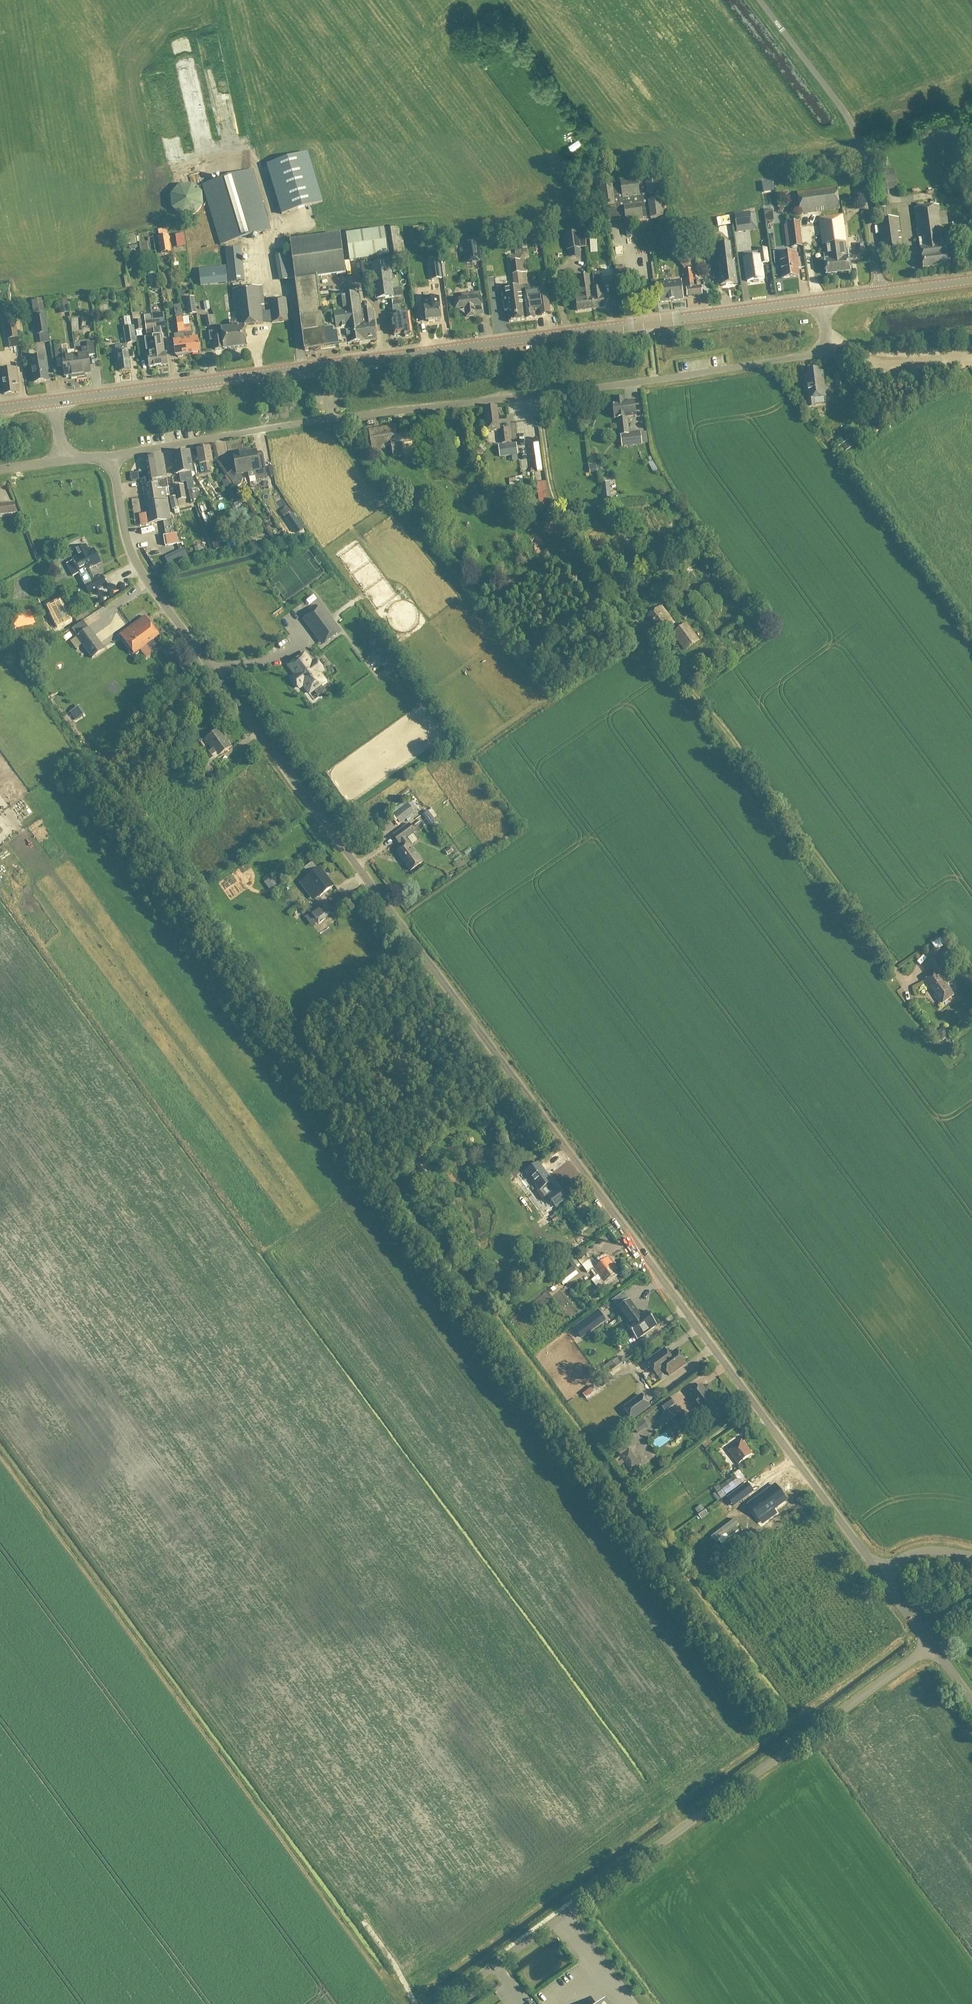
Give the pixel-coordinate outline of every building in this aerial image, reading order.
[(307,154),(266,166),(281,215),(322,203),(307,154)] [(202,186),(220,246),(270,231),(252,171),(202,186)] [(607,207),(607,212),(608,214),(618,221),(625,220),(625,224),(643,221),(642,220),(648,219),(650,218),(650,220),(665,218),(663,200),(660,201),(659,193),(662,193),(659,175),(645,177),(645,179),(637,180),(637,179),(619,182),(620,188),(612,190),(611,187),(596,189),(599,208),(607,207)] [(170,196),(171,209),(181,217),(194,216),(202,206),(201,193),(191,185),(179,186),(170,196)] [(835,188),(797,193),(800,215),(838,209),(835,188)] [(943,247),(938,206),(915,209),(922,270),(950,266),(947,246),(943,247)] [(772,222),(771,211),(764,212),(765,223),(772,222)] [(735,226),(751,224),(750,213),(734,215),(735,226)] [(841,216),(830,218),(832,231),(843,230),(841,216)] [(832,231),(830,218),(819,219),(823,246),(822,246),(826,276),(839,274),(838,260),(835,260),(834,253),(835,253),(834,245),(840,244),(840,242),(845,242),(843,230),(832,231)] [(897,219),(878,221),(883,257),(902,255),(897,219)] [(798,223),(789,224),(792,248),(801,247),(798,223)] [(387,258),(384,233),(383,231),(345,236),(349,263),(360,262),(387,258)] [(390,279),(388,265),(405,263),(400,231),(384,233),(387,258),(360,262),(363,285),(373,283),(376,301),(402,297),(401,291),(398,291),(396,278),(390,279)] [(578,233),(565,235),(567,251),(580,249),(578,233)] [(180,250),(189,248),(186,235),(177,236),(180,250)] [(158,238),(160,254),(170,252),(168,236),(158,238)] [(295,281),(316,279),(345,275),(340,236),(290,243),(295,281)] [(465,265),(483,263),(480,242),(462,245),(465,265)] [(846,250),(845,242),(840,242),(840,244),(834,245),(835,253),(834,253),(835,260),(838,260),(839,274),(850,272),(847,250),(846,250)] [(695,261),(699,256),(695,252),(698,249),(692,244),(685,251),(695,261)] [(863,244),(856,245),(855,246),(857,256),(865,255),(863,244)] [(730,245),(718,246),(720,264),(718,265),(720,286),(737,284),(734,262),(732,263),(730,245)] [(241,249),(225,250),(228,283),(244,282),(241,249)] [(747,283),(751,282),(753,283),(758,283),(759,281),(763,280),(761,265),(768,264),(766,250),(758,251),(759,257),(744,259),(747,283)] [(774,266),(780,265),(782,279),(798,278),(795,254),(781,255),(781,253),(773,254),(774,266)] [(512,276),(522,275),(526,274),(523,255),(510,257),(509,258),(512,276)] [(428,261),(430,281),(441,280),(438,260),(428,261)] [(201,287),(227,284),(225,267),(199,270),(201,287)] [(691,270),(684,271),(687,297),(702,295),(701,288),(693,289),(691,270)] [(598,273),(591,274),(593,290),(591,291),(593,310),(603,309),(602,296),(603,296),(604,295),(603,291),(602,289),(601,290),(601,289),(598,273)] [(593,310),(591,291),(589,291),(588,276),(578,278),(580,298),(574,299),(576,312),(592,309),(592,310),(593,310)] [(319,301),(316,279),(295,281),(300,319),(304,351),(338,347),(336,329),(323,331),(319,301)] [(657,286),(660,304),(682,301),(680,283),(670,284),(670,281),(664,282),(664,285),(657,286)] [(524,286),(518,287),(501,289),(504,312),(507,312),(509,323),(525,321),(523,302),(526,302),(526,301),(525,301),(524,286)] [(229,328),(231,349),(246,347),(244,327),(263,324),(271,323),(288,321),(285,299),(269,301),(270,312),(262,313),(261,306),(264,306),(261,287),(232,291),(236,321),(229,322),(230,328),(229,328)] [(475,317),(474,316),(474,313),(482,312),(480,294),(461,297),(462,301),(454,302),(454,299),(448,300),(450,310),(456,309),(456,310),(465,308),(467,318),(475,317)] [(358,295),(319,301),(323,331),(336,329),(374,324),(372,311),(360,312),(358,295)] [(523,302),(525,321),(526,321),(526,320),(535,319),(534,309),(544,308),(542,295),(535,296),(535,300),(526,301),(526,302),(523,302)] [(194,298),(187,299),(189,315),(196,314),(194,298)] [(66,300),(57,301),(58,310),(67,309),(66,300)] [(405,315),(403,300),(391,302),(392,308),(393,316),(391,317),(394,337),(402,335),(402,336),(403,336),(405,338),(409,337),(410,335),(411,335),(409,314),(405,315)] [(424,310),(426,322),(441,320),(439,308),(438,308),(437,300),(431,300),(432,308),(424,310)] [(154,338),(155,346),(154,346),(155,356),(157,368),(168,366),(166,354),(164,355),(162,337),(161,337),(160,329),(165,328),(164,321),(164,314),(151,315),(154,338)] [(44,315),(34,317),(37,336),(47,334),(44,315)] [(154,346),(155,346),(154,338),(153,338),(150,316),(144,317),(146,331),(147,339),(144,339),(149,369),(157,368),(155,356),(154,346)] [(208,328),(216,326),(214,316),(206,318),(208,328)] [(13,317),(3,318),(7,340),(17,338),(13,317)] [(187,355),(183,318),(177,319),(178,327),(179,335),(174,336),(175,342),(173,342),(175,357),(176,357),(178,358),(182,358),(183,356),(187,355)] [(188,318),(183,318),(187,355),(199,354),(197,339),(192,339),(191,333),(190,333),(188,318)] [(142,332),(141,321),(134,322),(135,332),(142,332)] [(336,329),(338,347),(347,346),(365,343),(376,342),(374,328),(374,324),(336,329)] [(135,344),(133,327),(124,329),(126,345),(135,344)] [(229,328),(221,329),(221,336),(217,337),(217,333),(210,333),(211,341),(214,341),(215,351),(223,350),(231,349),(229,328)] [(82,356),(75,357),(77,378),(84,377),(84,375),(90,375),(88,357),(95,356),(93,343),(86,344),(87,348),(81,349),(82,356)] [(115,351),(116,352),(119,372),(130,371),(127,351),(126,351),(126,347),(125,346),(116,347),(115,348),(115,351)] [(77,378),(75,357),(67,358),(66,351),(61,352),(61,347),(54,348),(55,361),(62,360),(64,378),(70,377),(70,379),(77,378)] [(30,371),(31,371),(33,384),(48,382),(46,367),(47,366),(45,357),(28,360),(30,371)] [(18,385),(16,369),(0,371),(4,396),(17,394),(16,385),(18,385)] [(813,399),(826,398),(823,380),(819,381),(817,370),(807,372),(808,376),(803,376),(807,408),(814,407),(813,399)] [(844,391),(842,376),(841,375),(835,376),(837,392),(844,391)] [(623,399),(621,400),(620,399),(617,399),(617,400),(614,401),(615,404),(612,404),(614,419),(617,419),(619,436),(620,436),(621,448),(641,445),(640,433),(629,435),(627,418),(635,417),(634,402),(624,403),(623,399)] [(501,444),(507,444),(509,444),(507,430),(500,430),(497,408),(483,409),(486,432),(500,431),(501,444)] [(369,432),(372,451),(382,449),(381,445),(391,443),(394,457),(422,453),(418,434),(395,438),(393,428),(369,432)] [(852,448),(848,441),(840,446),(845,453),(852,448)] [(517,456),(516,445),(504,446),(505,457),(517,456)] [(202,465),(204,473),(209,472),(208,464),(211,463),(209,449),(196,451),(199,466),(202,465)] [(473,455),(478,459),(484,453),(479,449),(473,455)] [(244,453),(247,473),(248,479),(266,476),(264,464),(258,465),(256,451),(244,453)] [(181,454),(186,483),(190,482),(189,474),(192,473),(189,453),(181,454)] [(247,473),(244,453),(232,455),(235,471),(232,471),(226,476),(235,489),(240,485),(242,480),(241,474),(247,473)] [(181,484),(186,483),(181,454),(172,455),(175,476),(179,475),(181,484)] [(158,490),(164,489),(168,489),(162,457),(153,459),(154,466),(155,469),(157,481),(156,481),(158,490)] [(164,489),(158,490),(156,481),(157,481),(155,469),(154,466),(153,459),(145,460),(148,479),(141,480),(148,525),(163,522),(165,537),(167,547),(178,545),(176,535),(174,536),(171,521),(167,499),(166,499),(164,489)] [(608,483),(601,484),(603,502),(610,501),(608,483)] [(177,502),(186,500),(183,486),(175,488),(177,502)] [(188,492),(189,495),(190,504),(199,503),(197,493),(196,490),(188,492)] [(179,513),(176,497),(170,499),(172,510),(174,510),(175,514),(179,513)] [(16,514),(14,504),(0,506),(0,516),(16,514)] [(292,515),(286,519),(296,534),(302,530),(292,515)] [(89,549),(97,546),(94,540),(87,543),(89,549)] [(92,568),(101,563),(93,549),(89,552),(86,546),(73,552),(76,558),(72,560),(79,574),(88,570),(90,569),(90,568),(92,567),(92,568)] [(178,555),(181,563),(189,560),(185,552),(178,555)] [(89,594),(106,585),(102,576),(94,580),(88,570),(79,574),(89,594)] [(729,593),(736,588),(727,576),(720,581),(729,593)] [(71,621),(60,599),(46,606),(57,629),(71,621)] [(321,607),(305,619),(324,644),(340,633),(321,607)] [(661,607),(647,617),(660,634),(669,628),(674,634),(673,635),(685,651),(698,641),(686,625),(677,632),(672,626),(674,624),(661,607)] [(157,632),(155,632),(143,616),(130,626),(135,633),(136,632),(146,646),(154,640),(156,641),(160,638),(160,636),(157,632)] [(135,633),(130,626),(119,634),(131,650),(130,652),(133,656),(135,656),(139,654),(139,651),(146,646),(136,632),(135,633)] [(104,650),(89,629),(77,638),(92,659),(104,650)] [(176,654),(171,647),(163,652),(167,659),(176,654)] [(304,655),(288,667),(293,674),(295,676),(291,679),(299,689),(303,686),(309,694),(325,683),(319,674),(322,672),(315,662),(311,664),(304,655)] [(76,722),(83,717),(77,708),(70,713),(76,722)] [(218,731),(204,741),(211,751),(208,753),(209,755),(200,762),(206,771),(205,772),(208,776),(216,770),(213,766),(216,764),(211,757),(216,754),(219,757),(230,748),(218,731)] [(393,816),(400,824),(413,813),(407,806),(393,816)] [(436,824),(427,812),(422,815),(431,827),(436,824)] [(405,848),(404,848),(396,854),(410,872),(422,863),(405,840),(414,833),(408,825),(392,837),(398,845),(401,842),(405,848)] [(333,887),(320,868),(305,879),(319,897),(333,887)] [(333,915),(324,903),(309,913),(318,925),(333,915)] [(931,938),(935,948),(944,944),(940,934),(931,938)] [(925,964),(933,975),(923,982),(930,991),(931,990),(935,995),(934,996),(940,1005),(954,996),(939,976),(945,971),(935,957),(925,964)] [(417,1169),(424,1178),(430,1173),(424,1164),(417,1169)] [(566,1200),(558,1190),(559,1189),(549,1176),(548,1177),(538,1164),(526,1172),(539,1191),(546,1186),(551,1193),(546,1197),(555,1208),(566,1200)] [(570,1204),(563,1209),(579,1231),(586,1226),(570,1204)] [(607,1259),(597,1266),(592,1259),(581,1267),(587,1274),(593,1269),(604,1284),(618,1274),(607,1259)] [(562,1286),(578,1274),(572,1267),(557,1279),(562,1286)] [(636,1341),(656,1326),(646,1312),(640,1316),(628,1300),(616,1309),(628,1325),(626,1327),(636,1341)] [(598,1312),(574,1330),(581,1339),(604,1322),(598,1312)] [(679,1357),(675,1352),(668,1357),(663,1350),(646,1363),(656,1376),(663,1370),(668,1376),(684,1364),(683,1363),(683,1361),(681,1357),(679,1357)] [(688,1395),(694,1403),(701,1412),(700,1412),(705,1420),(719,1410),(701,1386),(688,1395)] [(649,1407),(641,1396),(624,1409),(631,1420),(649,1407)] [(669,1399),(659,1406),(664,1412),(674,1405),(669,1399)] [(646,1421),(635,1426),(638,1433),(649,1429),(646,1421)] [(653,1442),(658,1451),(675,1441),(669,1432),(653,1442)] [(732,1457),(733,1459),(738,1465),(752,1455),(746,1447),(741,1440),(727,1450),(732,1457)] [(630,1472),(639,1465),(628,1451),(619,1457),(630,1472)] [(745,1481),(738,1471),(733,1475),(736,1480),(722,1490),(725,1495),(745,1481)] [(775,1486),(754,1502),(764,1516),(772,1510),(785,1500),(775,1486)] [(738,1503),(748,1496),(742,1488),(732,1495),(738,1503)] [(734,1521),(711,1538),(715,1544),(725,1536),(728,1540),(738,1533),(735,1529),(738,1526),(734,1521)]
